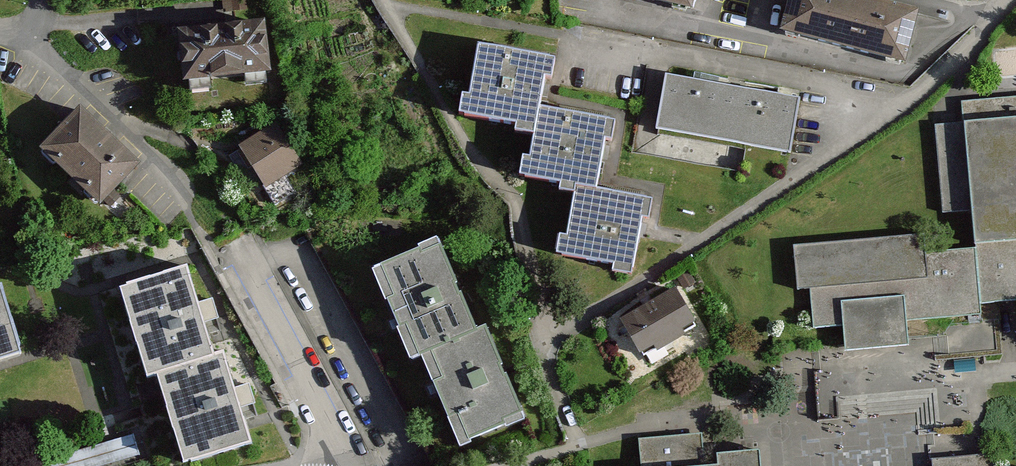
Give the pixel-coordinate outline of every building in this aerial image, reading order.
[(856,0),(796,0),(785,42),(911,73),(925,17),(856,0)] [(274,28),(186,37),(192,96),(281,87),(274,28)] [(461,106),(460,123),(515,134),(515,141),(532,145),(530,167),(521,165),(520,184),(561,191),(559,198),(571,202),(567,242),(559,243),(558,259),(613,270),(613,278),(632,280),(640,222),(649,221),(652,205),(598,197),(601,145),(611,147),(614,129),(540,115),(545,87),(552,87),(555,69),(477,56),(471,107),(461,106)] [(795,96),(665,79),(657,133),(788,151),(795,96)] [(793,249),(797,292),(810,291),(813,331),(844,328),(846,355),(908,350),(905,323),(982,317),(981,306),(1015,303),(1015,99),(962,103),(964,124),(935,127),(943,214),(971,212),(974,251),(925,256),(923,238),(793,249)] [(80,120),(47,160),(116,217),(149,178),(80,120)] [(286,129),(246,154),(274,198),(314,173),(286,129)] [(470,441),(525,417),(487,328),(478,332),(440,245),(384,269),(422,358),(432,354),(470,441)] [(161,376),(187,465),(255,446),(228,355),(213,360),(186,270),(120,290),(147,380),(161,376)] [(679,291),(623,322),(653,375),(708,344),(679,291)] [(19,354),(0,296),(0,360),(19,354)] [(144,450),(139,431),(47,456),(50,465),(84,465),(144,450)] [(639,441),(641,465),(760,465),(759,456),(704,460),(702,437),(639,441)] [(991,456),(932,461),(932,465),(992,465),(991,456)]
